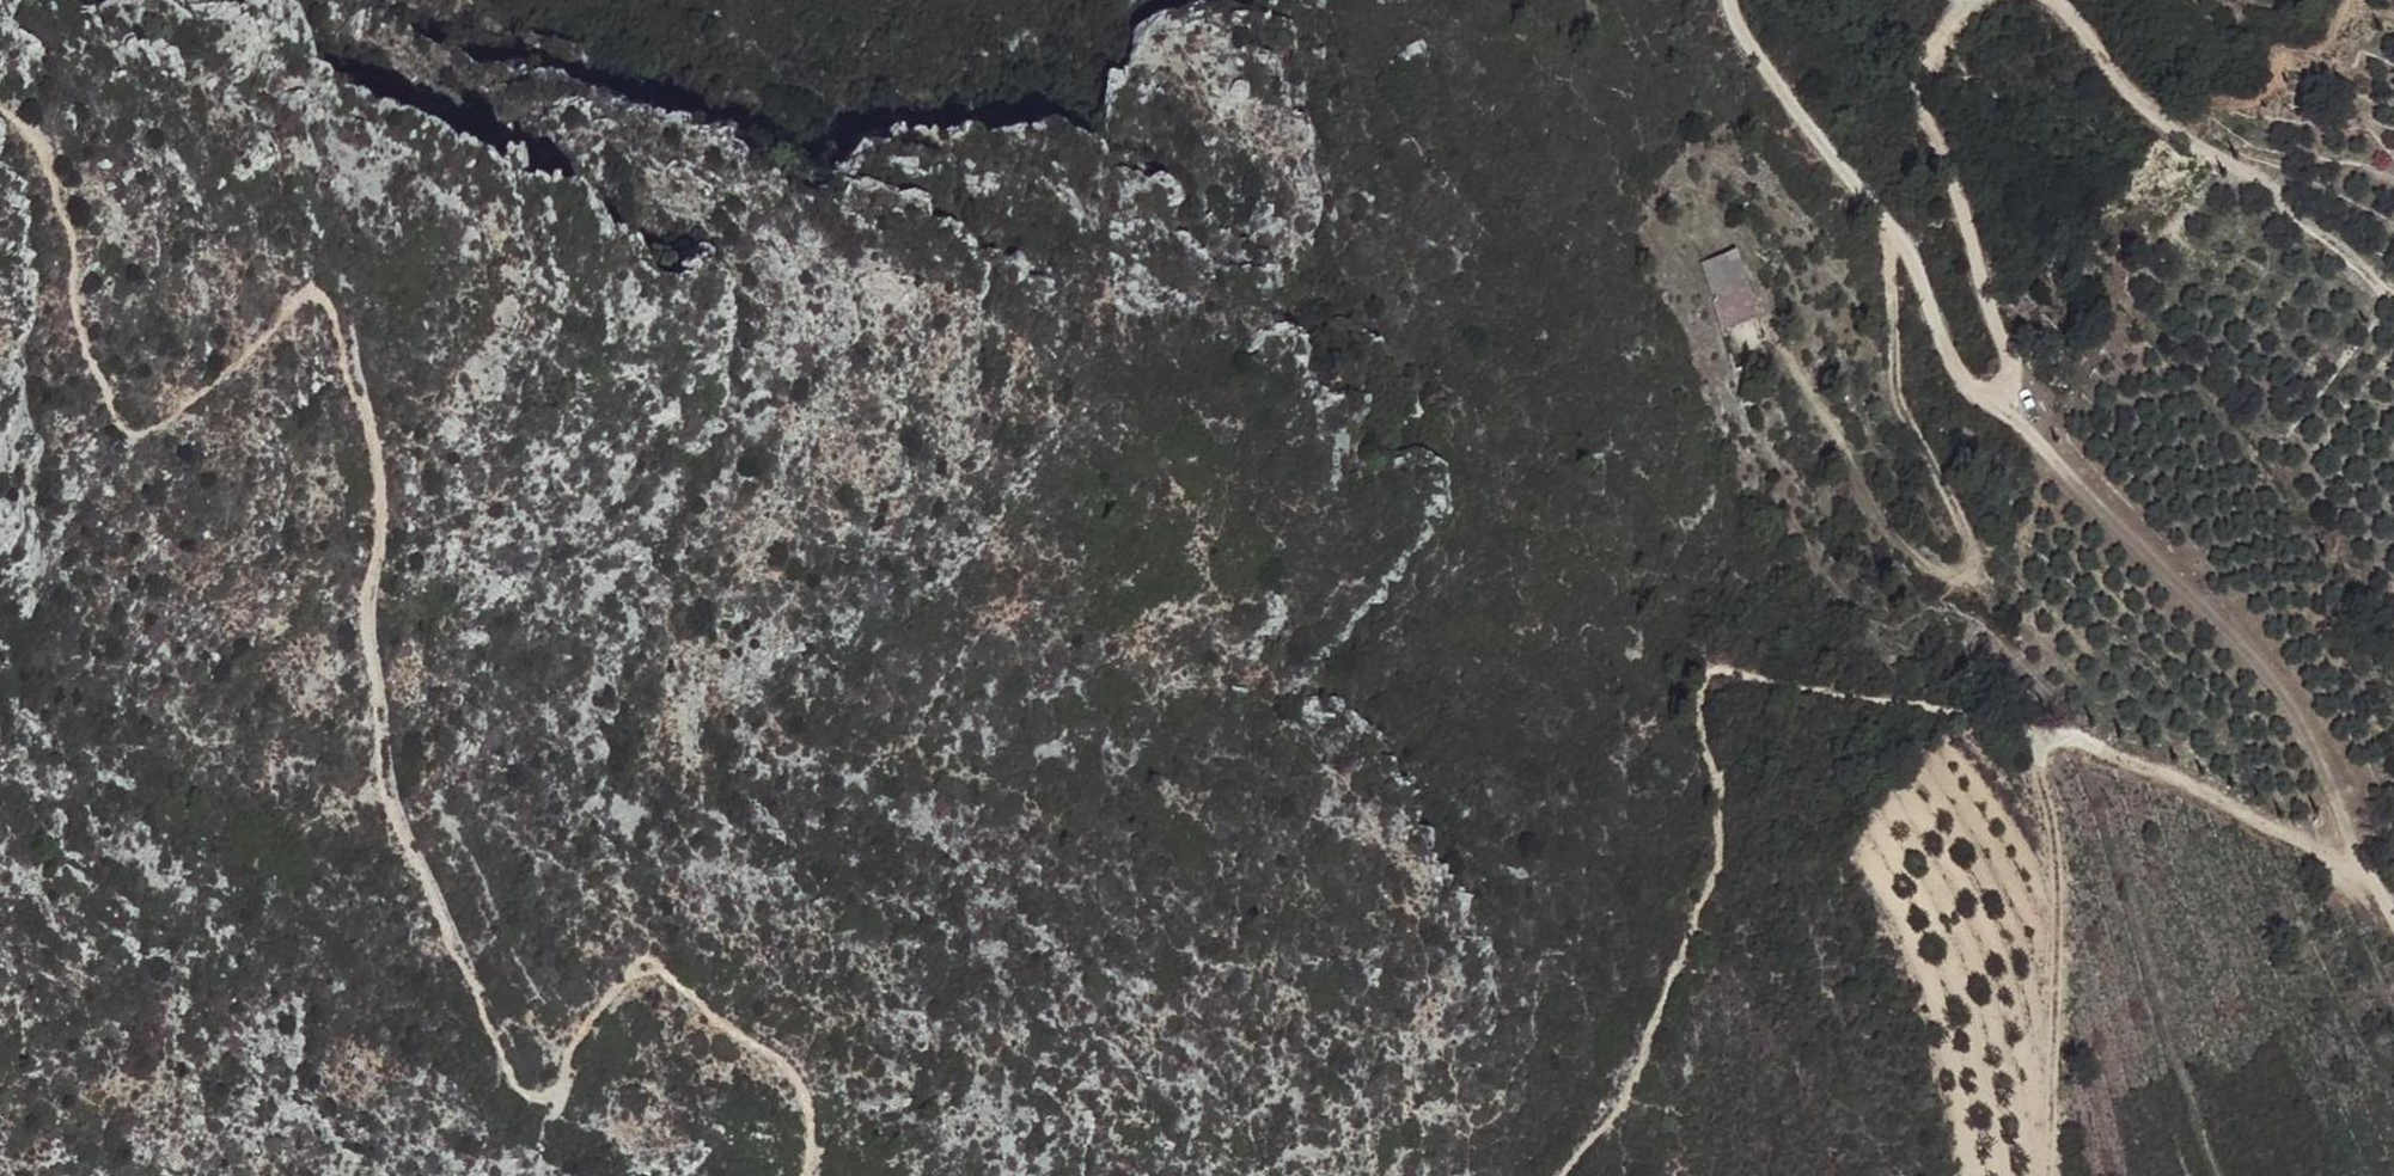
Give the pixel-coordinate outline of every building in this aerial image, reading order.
[(1738,258),(1702,264),(1716,335),(1751,329),(1738,258)]
